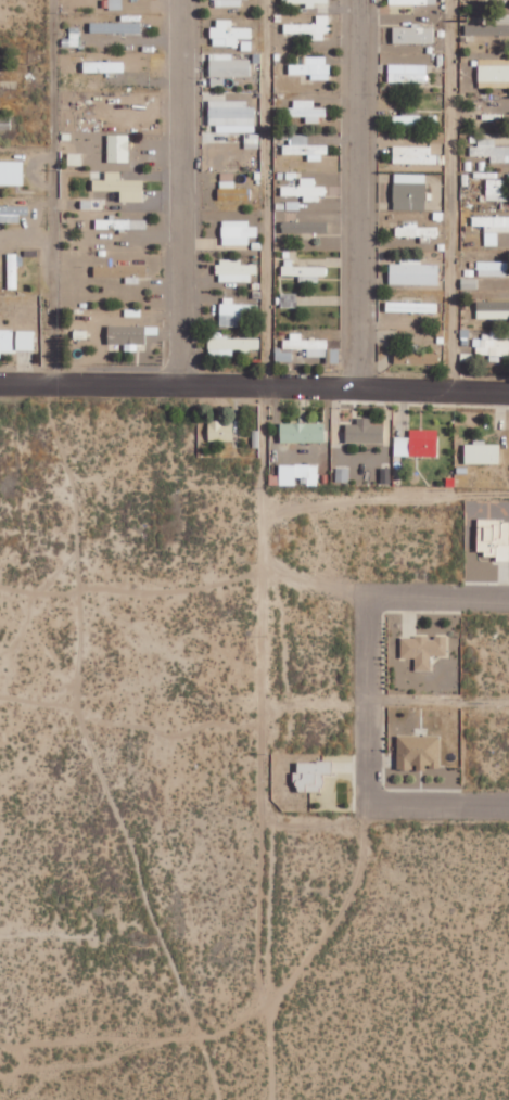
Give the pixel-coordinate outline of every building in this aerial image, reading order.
[(109,9),(122,9),(122,0),(109,0),(109,9)] [(284,23),(284,33),(311,33),(311,40),(328,40),(328,15),(317,15),(317,23),(284,23)] [(232,19),(217,19),(216,27),(212,27),(211,46),(238,46),(238,39),(251,39),(251,27),(232,27),(232,19)] [(142,23),(91,22),(91,33),(142,33),(142,23)] [(394,26),(393,43),(434,43),(434,26),(394,26)] [(70,38),(62,38),(63,47),(80,46),(80,27),(69,28),(70,38)] [(232,54),(210,54),(210,76),(251,76),(251,59),(232,59),(232,54)] [(297,64),(289,64),(289,74),(311,74),(311,80),(329,79),(328,56),(296,57),(297,64)] [(479,59),(479,82),(508,82),(508,59),(479,59)] [(124,61),(84,62),(84,72),(124,72),(124,61)] [(389,82),(426,82),(427,65),(389,64),(389,82)] [(216,132),(255,132),(256,107),(248,107),(248,100),(209,100),(209,124),(216,125),(216,132)] [(315,100),(291,100),(291,117),(306,117),(306,120),(327,120),(327,107),(315,107),(315,100)] [(393,125),(437,124),(437,115),(393,116),(393,125)] [(259,148),(260,134),(245,134),(245,148),(259,148)] [(308,135),(290,134),(290,145),(283,144),(283,154),(308,155),(308,160),(325,161),(326,145),(308,144),(308,135)] [(129,135),(108,135),(108,162),(129,162),(129,135)] [(477,139),(477,146),(470,146),(470,156),(490,156),(491,162),(508,162),(508,146),(495,146),(495,139),(477,139)] [(431,146),(393,146),(393,163),(440,164),(440,155),(431,155),(431,146)] [(68,165),(81,166),(82,154),(68,153),(68,165)] [(24,161),(0,161),(0,185),(24,185),(24,161)] [(144,180),(121,179),(121,172),(106,171),(106,179),(93,179),(93,191),(120,191),(120,201),(144,202),(144,180)] [(426,210),(426,174),(394,173),(394,210),(426,210)] [(281,196),(304,196),(304,200),(326,199),(325,186),(315,186),(315,177),(300,178),(301,186),(281,186),(281,196)] [(508,201),(508,180),(486,179),(486,201),(508,201)] [(218,199),(250,200),(250,189),(234,188),(234,181),(219,181),(218,199)] [(20,223),(20,215),(29,215),(29,206),(0,206),(0,223),(20,223)] [(473,216),(473,226),(485,226),(485,245),(498,245),(498,232),(508,232),(508,216),(473,216)] [(147,220),(96,219),(96,228),(147,229),(147,220)] [(223,245),(250,245),(250,237),(257,237),(257,226),(249,226),(249,220),(222,220),(223,245)] [(282,221),(282,231),(327,233),(328,223),(282,221)] [(396,236),(437,237),(437,228),(396,227),(396,236)] [(8,289),(18,289),(18,253),(8,253),(8,289)] [(254,282),(255,264),(242,264),(242,259),(218,259),(218,281),(254,282)] [(299,282),(319,282),(319,276),(327,276),(327,266),(293,266),(293,260),(283,259),(283,275),(300,276),(299,282)] [(508,262),(478,261),(478,276),(508,277),(508,262)] [(439,264),(390,263),(390,284),(439,285),(439,264)] [(296,294),(281,295),(281,307),(296,306),(296,294)] [(233,304),(233,298),(221,297),(221,326),(238,327),(239,317),(258,317),(258,304),(233,304)] [(477,301),(477,318),(508,319),(508,302),(477,301)] [(386,312),(437,313),(437,303),(386,302),(386,312)] [(146,326),(108,325),(108,344),(145,344),(146,326)] [(1,359),(1,353),(13,353),(14,330),(0,330),(0,359),(1,359)] [(35,331),(17,331),(16,350),(35,351),(35,331)] [(483,331),(483,339),(475,339),(474,354),(490,354),(489,361),(500,362),(500,356),(508,356),(508,332),(483,331)] [(233,354),(233,351),(260,351),(259,338),(221,339),(221,332),(209,332),(209,355),(233,354)] [(328,340),(302,339),(302,336),(283,335),(283,349),(307,349),(307,356),(335,357),(335,349),(328,349),(328,340)] [(419,353),(420,344),(405,344),(405,352),(395,352),(395,363),(440,365),(440,353),(419,353)] [(275,361),(292,361),(292,352),(276,351),(275,361)] [(346,441),(384,442),(385,424),(371,424),(371,417),(357,416),(357,423),(346,423),(346,441)] [(209,441),(234,440),(233,420),(209,420),(209,441)] [(280,422),(281,442),(325,441),(325,422),(280,422)] [(438,456),(438,429),(410,429),(410,436),(395,436),(395,455),(438,456)] [(500,463),(500,442),(465,443),(465,463),(500,463)] [(318,484),(318,463),(279,464),(280,485),(298,484),(318,484)] [(349,467),(337,467),(336,481),(348,482),(349,467)] [(478,519),(478,553),(496,553),(496,560),(508,560),(508,519),(478,519)] [(431,670),(431,655),(447,655),(447,635),(435,635),(435,636),(402,636),(401,658),(415,658),(415,670),(431,670)] [(441,736),(398,735),(398,769),(440,769),(441,736)] [(298,761),(298,771),(295,771),(295,791),(323,790),(323,773),(333,772),(333,761),(298,761)]
